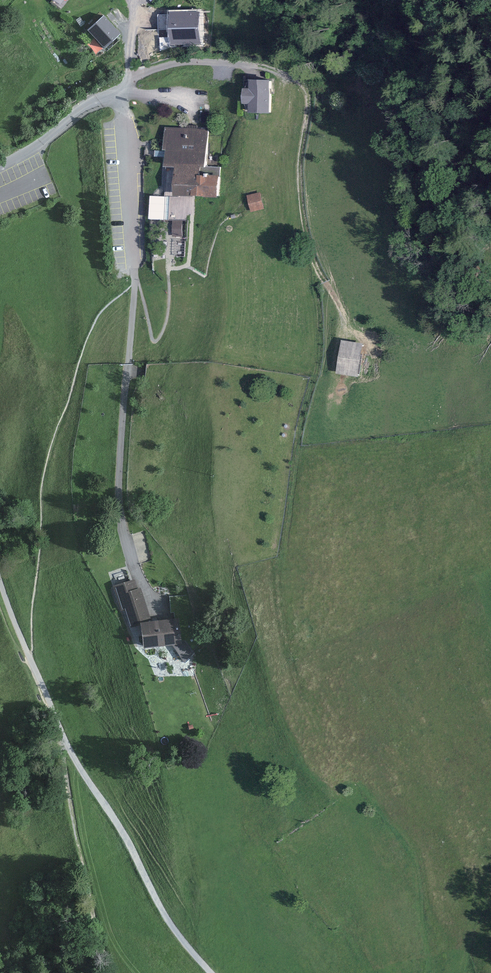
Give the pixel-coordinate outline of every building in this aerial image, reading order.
[(121,33),(104,15),(88,30),(104,48),(121,33)] [(274,80),(247,79),(247,103),(253,103),(253,113),(274,113),(274,80)] [(177,130),(170,130),(169,154),(168,195),(222,197),(223,166),(208,166),(209,131),(177,130)] [(262,193),(249,196),(253,211),(266,208),(262,193)] [(184,221),(175,221),(174,237),(184,237),(184,221)] [(366,344),(346,341),(340,373),(361,376),(366,344)] [(135,580),(114,586),(121,611),(125,610),(130,625),(142,623),(151,622),(141,588),(137,589),(135,580)] [(188,595),(170,597),(171,611),(177,610),(179,619),(182,640),(186,641),(193,654),(203,644),(188,595)] [(179,619),(151,622),(142,623),(145,649),(173,646),(183,645),(182,640),(179,619)] [(183,645),(173,646),(184,662),(193,654),(186,641),(182,640),(183,645)]
